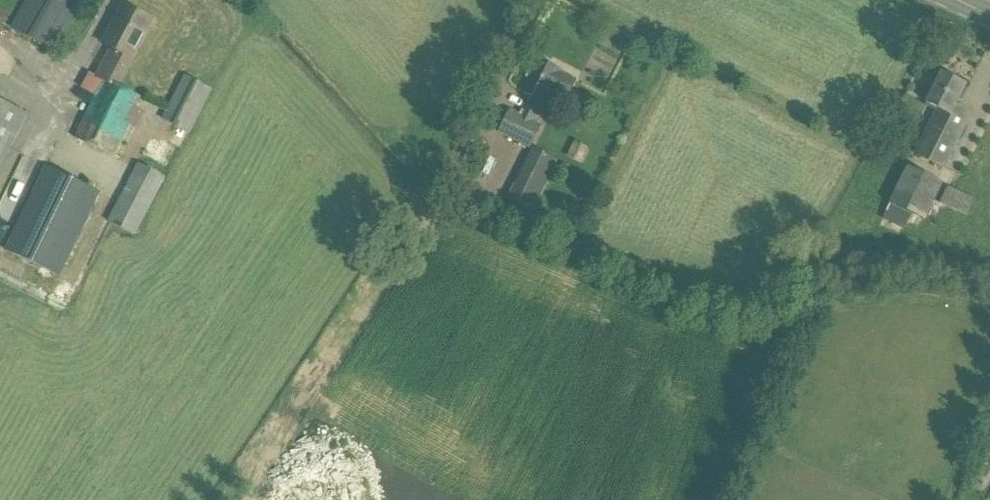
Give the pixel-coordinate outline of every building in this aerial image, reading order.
[(11,28),(55,53),(79,9),(64,0),(27,0),(11,28)] [(100,77),(105,79),(122,88),(154,21),(123,6),(105,42),(114,46),(100,77)] [(512,111),(501,133),(531,148),(542,125),(535,122),(545,103),(547,104),(553,90),(568,97),(577,80),(562,72),(562,71),(536,59),(521,91),(531,96),(522,115),(512,111)] [(940,109),(916,155),(944,169),(971,115),(955,106),(966,85),(942,72),(927,102),(940,109)] [(185,75),(163,120),(191,134),(214,90),(185,75)] [(105,79),(76,139),(117,159),(134,122),(139,123),(144,114),(140,112),(145,99),(122,88),(105,79)] [(28,114),(0,100),(0,172),(28,114)] [(536,150),(510,202),(534,214),(559,161),(536,150)] [(139,164),(109,223),(136,238),(167,178),(139,164)] [(47,166),(5,249),(62,277),(102,193),(47,166)] [(908,166),(890,203),(913,215),(926,221),(944,183),(908,166)] [(949,186),(940,204),(968,217),(976,199),(949,186)] [(890,203),(882,220),(905,231),(913,215),(890,203)]
